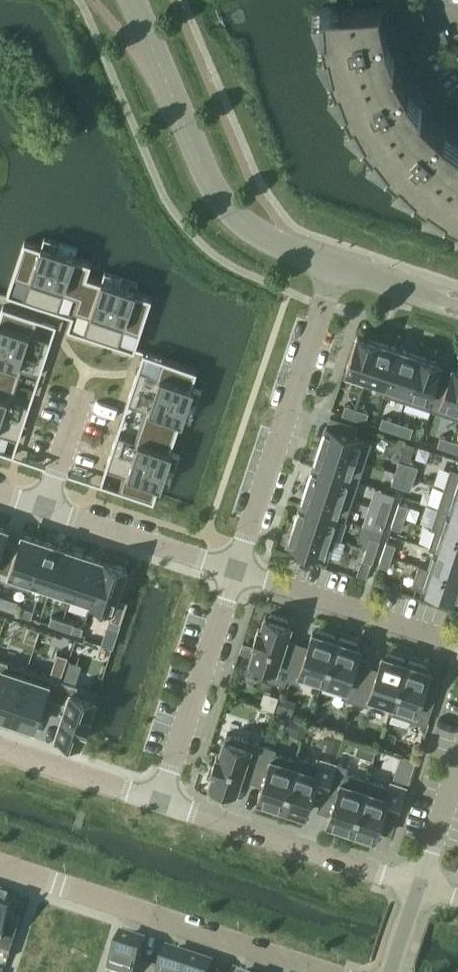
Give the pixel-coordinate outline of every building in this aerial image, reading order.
[(420,111),(421,110),(407,92),(408,92),(392,61),(393,61),(386,40),(387,40),(379,3),(320,7),(321,31),(320,31),(320,33),(322,32),(330,67),(328,68),(329,69),(331,69),(343,102),(342,103),(343,104),(345,103),(362,135),(361,136),(362,137),(364,136),(386,164),(385,165),(386,167),(387,165),(413,190),(412,191),(414,192),(415,190),(444,211),(443,212),(445,213),(446,211),(457,217),(457,146),(444,136),(445,135),(420,111)] [(447,39),(443,28),(432,32),(436,43),(447,39)] [(24,241),(12,276),(29,281),(22,300),(40,305),(58,249),(41,243),(40,246),(24,241)] [(58,249),(40,305),(57,311),(63,293),(77,297),(73,311),(74,311),(90,262),(75,257),(75,255),(58,249)] [(90,262),(74,311),(89,316),(83,334),(100,340),(118,284),(101,279),(101,281),(86,276),(91,263),(90,262)] [(118,284),(100,340),(117,346),(123,327),(140,333),(151,297),(135,292),(136,290),(118,284)] [(45,357),(51,340),(32,334),(37,319),(38,318),(2,306),(0,313),(0,342),(45,357)] [(366,377),(378,341),(357,334),(345,370),(366,377)] [(387,383),(399,347),(378,341),(366,377),(386,383),(387,383)] [(16,383),(21,368),(39,374),(45,357),(0,342),(0,378),(16,383)] [(407,390),(419,354),(399,347),(387,383),(386,383),(383,393),(404,400),(407,390)] [(419,354),(404,400),(431,409),(443,375),(437,373),(439,365),(441,361),(419,354)] [(137,369),(132,386),(188,404),(193,387),(191,386),(196,370),(161,358),(156,374),(137,369)] [(452,365),(449,377),(443,375),(435,399),(431,409),(457,418),(457,367),(452,365)] [(24,422),(29,405),(11,399),(16,383),(0,378),(0,414),(24,422)] [(132,386),(126,403),(145,409),(140,424),(175,436),(180,420),(182,421),(188,404),(132,386)] [(353,417),(356,407),(345,403),(342,413),(353,417)] [(365,420),(368,411),(356,407),(353,417),(365,420)] [(18,439),(24,422),(0,414),(0,433),(18,439)] [(394,430),(397,420),(382,415),(379,425),(394,430)] [(410,435),(413,425),(397,420),(394,430),(410,435)] [(116,433),(110,451),(166,469),(172,452),(170,451),(175,436),(140,424),(134,439),(116,433)] [(371,440),(326,425),(319,445),(365,460),(371,440)] [(448,448),(452,438),(440,434),(437,444),(448,448)] [(452,438),(448,448),(457,451),(457,440),(452,438)] [(319,445),(313,465),(349,477),(358,480),(365,460),(319,445)] [(110,451),(105,468),(123,474),(118,490),(153,501),(156,493),(158,485),(161,486),(166,469),(110,451)] [(404,474),(408,462),(398,459),(395,471),(404,474)] [(417,465),(408,462),(404,474),(414,477),(417,465)] [(313,465),(306,484),(342,496),(352,499),(358,480),(349,477),(313,465)] [(450,467),(444,487),(457,491),(457,469),(450,467)] [(400,485),(404,474),(395,471),(391,482),(397,484),(400,485)] [(410,488),(414,477),(404,474),(400,485),(410,488)] [(345,519),(352,499),(342,496),(306,484),(300,504),(342,517),(341,518),(345,519)] [(444,487),(437,506),(457,513),(457,491),(444,487)] [(388,511),(392,500),(382,496),(379,508),(388,511)] [(408,505),(398,502),(395,513),(404,516),(408,505)] [(335,537),(341,518),(342,517),(300,504),(293,523),(335,537)] [(437,506),(431,526),(434,528),(435,527),(457,534),(457,513),(437,506)] [(384,523),(388,511),(379,508),(375,520),(384,523)] [(400,528),(404,516),(395,513),(391,525),(400,528)] [(329,557),(335,537),(293,523),(287,543),(329,557)] [(11,539),(3,537),(6,527),(0,525),(0,572),(11,539)] [(434,528),(428,547),(434,549),(434,548),(457,556),(457,534),(435,527),(434,528)] [(0,572),(0,578),(27,587),(43,540),(22,533),(19,542),(11,539),(0,572)] [(375,550),(379,538),(370,535),(366,547),(375,550)] [(43,540),(27,587),(28,587),(31,579),(51,585),(63,546),(43,540)] [(395,544),(386,540),(382,552),(391,555),(395,544)] [(63,546),(51,585),(70,592),(69,596),(70,596),(84,553),(63,546)] [(372,562),(375,550),(366,547),(362,558),(372,562)] [(434,549),(428,566),(428,567),(457,577),(457,556),(434,548),(434,549)] [(388,567),(391,555),(382,552),(378,564),(388,567)] [(84,553),(70,596),(89,603),(88,607),(89,607),(104,560),(84,553)] [(104,560),(89,607),(110,614),(108,618),(120,622),(127,599),(116,595),(126,567),(104,560)] [(457,597),(457,577),(428,567),(428,566),(418,563),(412,584),(424,588),(423,592),(436,596),(437,593),(457,599),(457,597)] [(10,601),(8,609),(19,613),(21,605),(10,601)] [(21,605),(19,613),(30,616),(33,609),(21,605)] [(282,647),(290,623),(286,622),(287,619),(269,613),(268,616),(265,615),(261,628),(258,627),(253,641),(256,642),(251,659),(254,660),(251,669),(271,676),(270,678),(283,682),(285,676),(293,651),(282,647)] [(51,615),(48,622),(60,626),(62,619),(51,615)] [(62,619),(60,626),(71,630),(74,622),(62,619)] [(321,684),(336,638),(333,638),(334,635),(316,629),(315,632),(312,631),(304,655),(293,651),(285,676),(297,680),(298,676),(321,684)] [(351,671),(360,646),(356,645),(357,642),(339,636),(338,639),(336,638),(321,684),(343,691),(342,695),(354,699),(363,674),(351,671)] [(391,707),(406,662),(403,661),(404,658),(386,652),(385,655),(382,654),(374,678),(363,674),(354,699),(367,703),(368,699),(390,706),(391,707)] [(9,720),(27,666),(0,657),(0,717),(9,720)] [(421,694),(429,669),(426,668),(427,665),(409,659),(408,662),(406,662),(391,707),(390,706),(389,710),(425,722),(433,698),(421,694)] [(27,666),(9,720),(25,725),(26,722),(34,725),(43,697),(54,700),(62,677),(27,666)] [(62,677),(54,700),(65,704),(56,732),(61,734),(60,737),(74,742),(75,739),(81,740),(97,689),(62,677)] [(314,711),(311,721),(321,724),(323,718),(320,713),(314,711)] [(287,716),(283,727),(290,729),(294,719),(287,716)] [(254,769),(262,744),(226,732),(219,754),(216,753),(211,768),(214,769),(210,781),(214,782),(213,785),(230,791),(231,788),(235,789),(243,765),(254,769)] [(296,759),(295,759),(274,752),(275,748),(262,744),(254,769),(265,772),(257,797),(261,798),(260,801),(277,807),(278,804),(281,805),(296,759)] [(332,767),(333,767),(335,762),(321,757),(319,763),(296,755),(295,759),(296,759),(281,805),(283,805),(282,808),(300,814),(301,811),(305,812),(312,790),(323,794),(332,767)] [(402,755),(400,762),(411,766),(414,759),(402,755)] [(351,828),(367,779),(333,767),(332,767),(323,794),(334,798),(327,820),(330,821),(329,824),(347,830),(348,827),(351,828)] [(389,786),(367,779),(351,828),(353,828),(352,831),(370,837),(371,834),(374,836),(382,814),(394,818),(405,785),(391,780),(389,786)] [(9,959),(17,936),(5,932),(14,905),(0,901),(0,956),(9,959)] [(149,969),(137,965),(143,948),(120,940),(110,971),(148,971),(149,969)] [(188,963),(166,955),(160,971),(185,971),(188,963)] [(211,970),(188,963),(185,971),(210,971),(211,970)]
